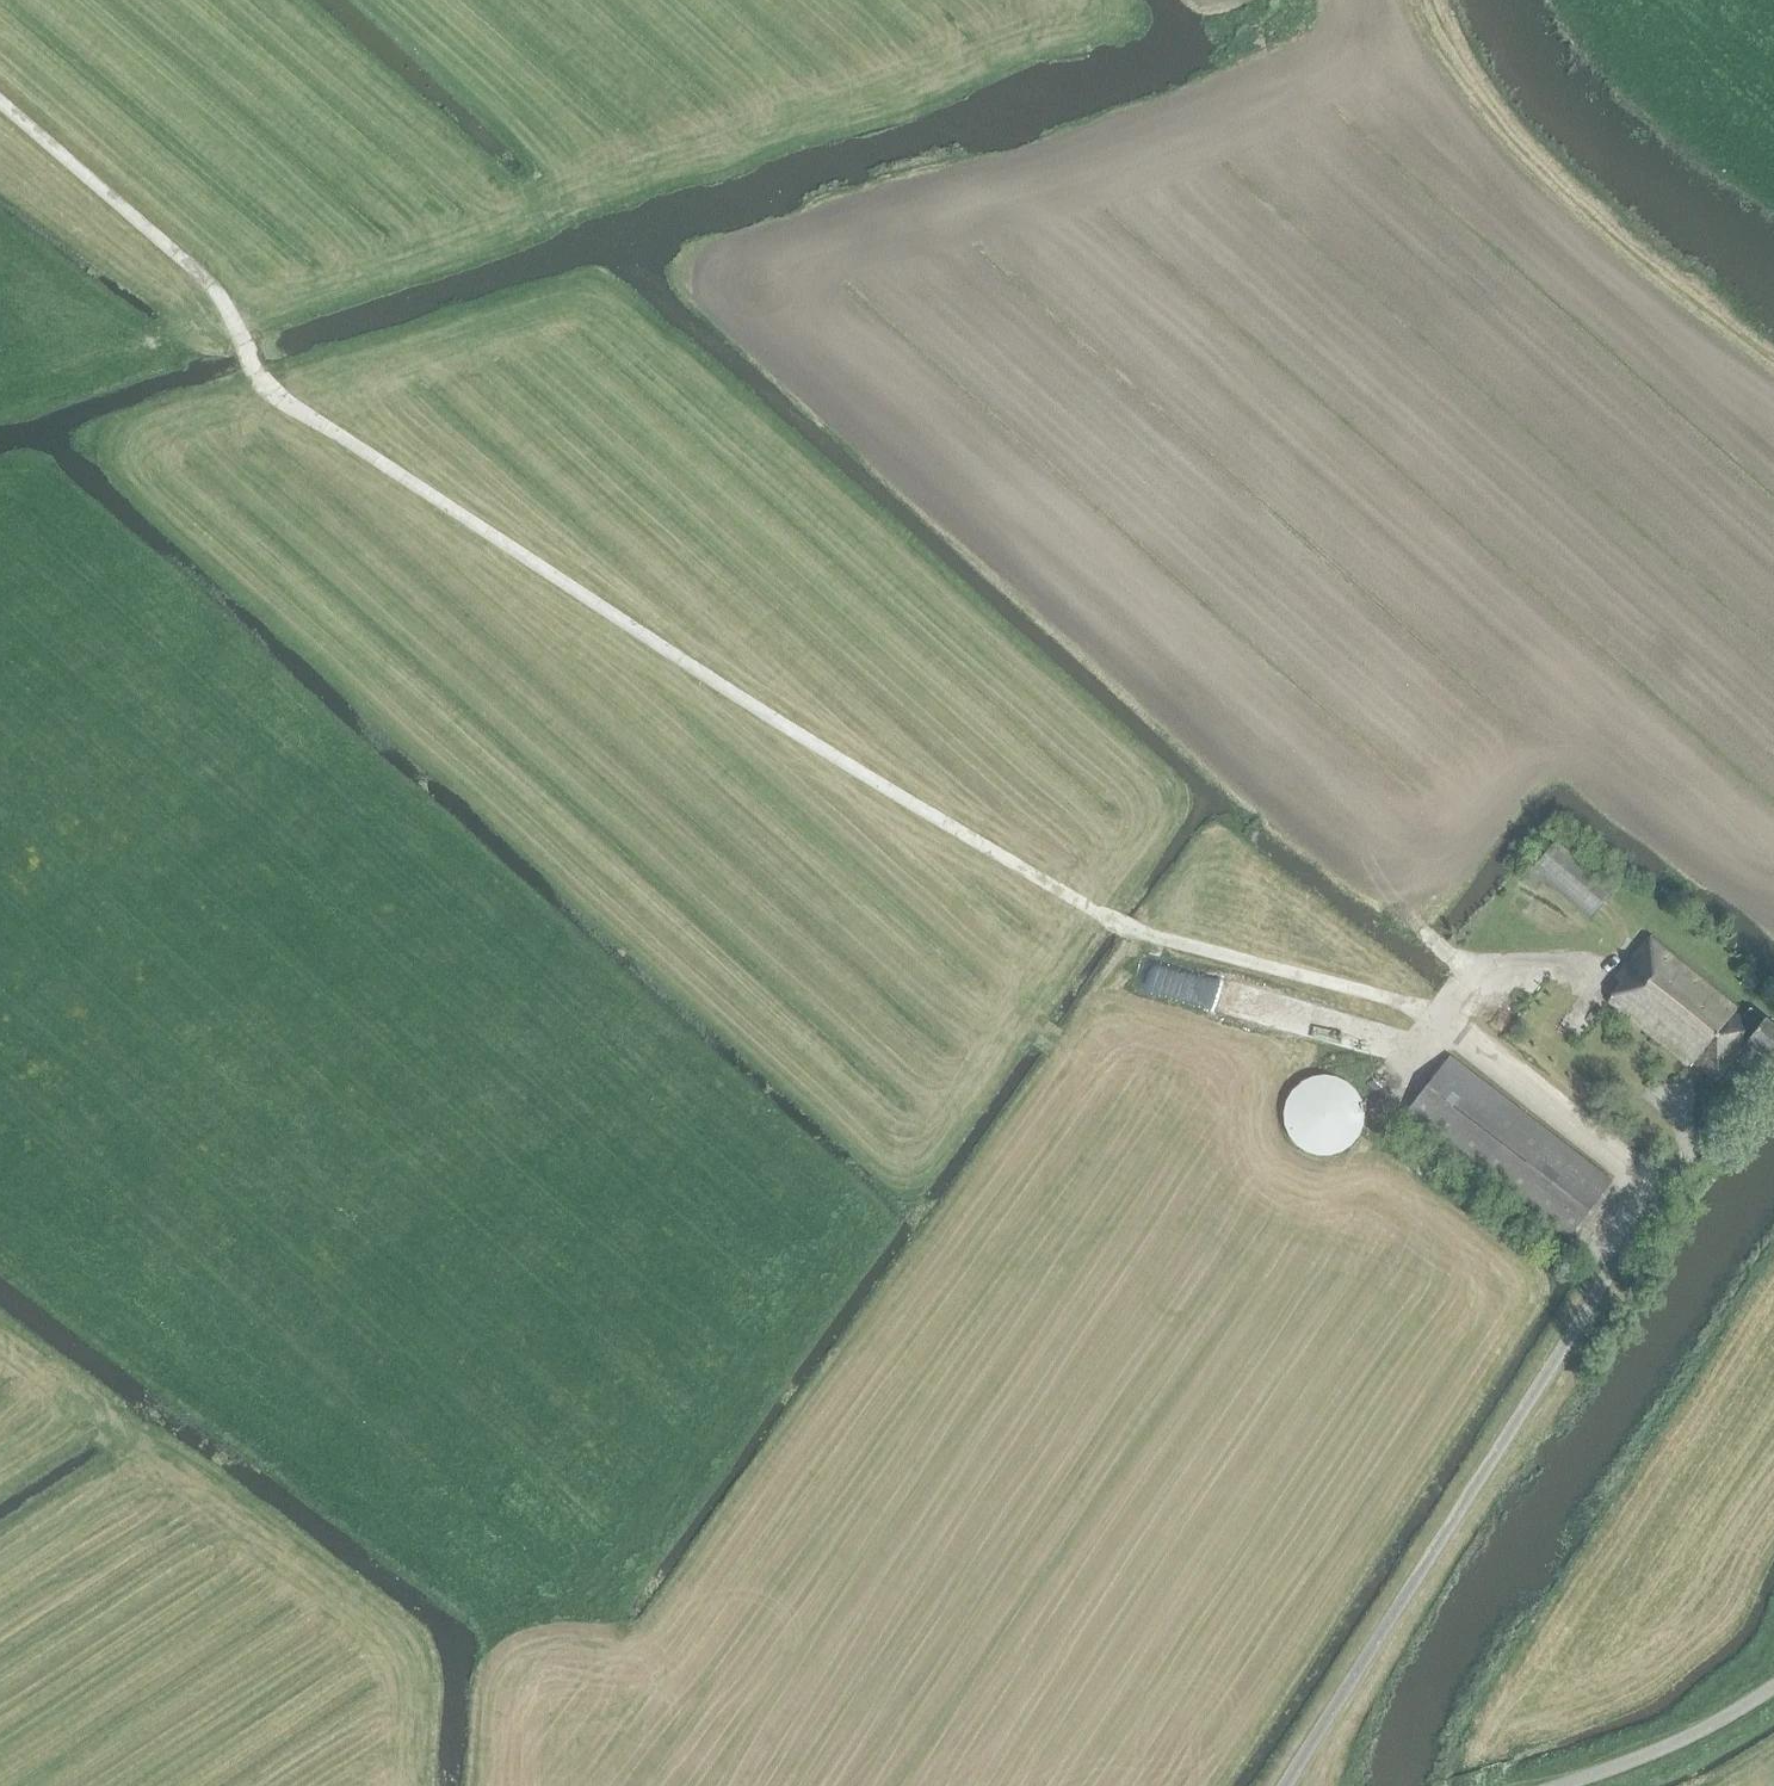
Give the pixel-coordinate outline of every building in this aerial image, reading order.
[(1588,921),(1615,890),(1556,839),(1529,870),(1588,921)] [(1648,938),(1615,981),(1621,985),(1606,1004),(1630,1022),(1636,1026),(1688,1066),(1690,1064),(1716,1083),(1746,1043),(1773,1065),(1773,1027),(1750,1008),(1746,1013),(1648,938)] [(1153,964),(1147,993),(1223,1008),(1222,1013),(1300,1029),(1307,996),(1153,964)] [(1750,992),(1759,980),(1748,972),(1739,983),(1750,992)] [(1563,1241),(1609,1180),(1447,1056),(1401,1116),(1563,1241)] [(1321,1153),(1325,1153),(1329,1153),(1334,1152),(1339,1150),(1343,1148),(1346,1146),(1350,1142),(1354,1138),(1357,1134),(1359,1130),(1360,1127),(1362,1123),(1362,1119),(1361,1111),(1360,1108),(1360,1105),(1359,1103),(1358,1100),(1356,1098),(1355,1096),(1353,1093),(1350,1091),(1348,1089),(1346,1087),(1342,1084),(1338,1083),(1333,1081),(1328,1080),(1325,1080),(1323,1080),(1320,1080),(1316,1081),(1312,1082),(1307,1084),(1304,1086),(1299,1089),(1295,1092),(1293,1096),(1290,1100),(1288,1104),(1288,1106),(1287,1109),(1286,1113),(1286,1115),(1286,1118),(1286,1121),(1286,1127),(1288,1131),(1289,1133),(1291,1135),(1294,1140),(1298,1143),(1302,1147),(1305,1149),(1309,1150),(1314,1152),(1317,1153),(1321,1153)]
